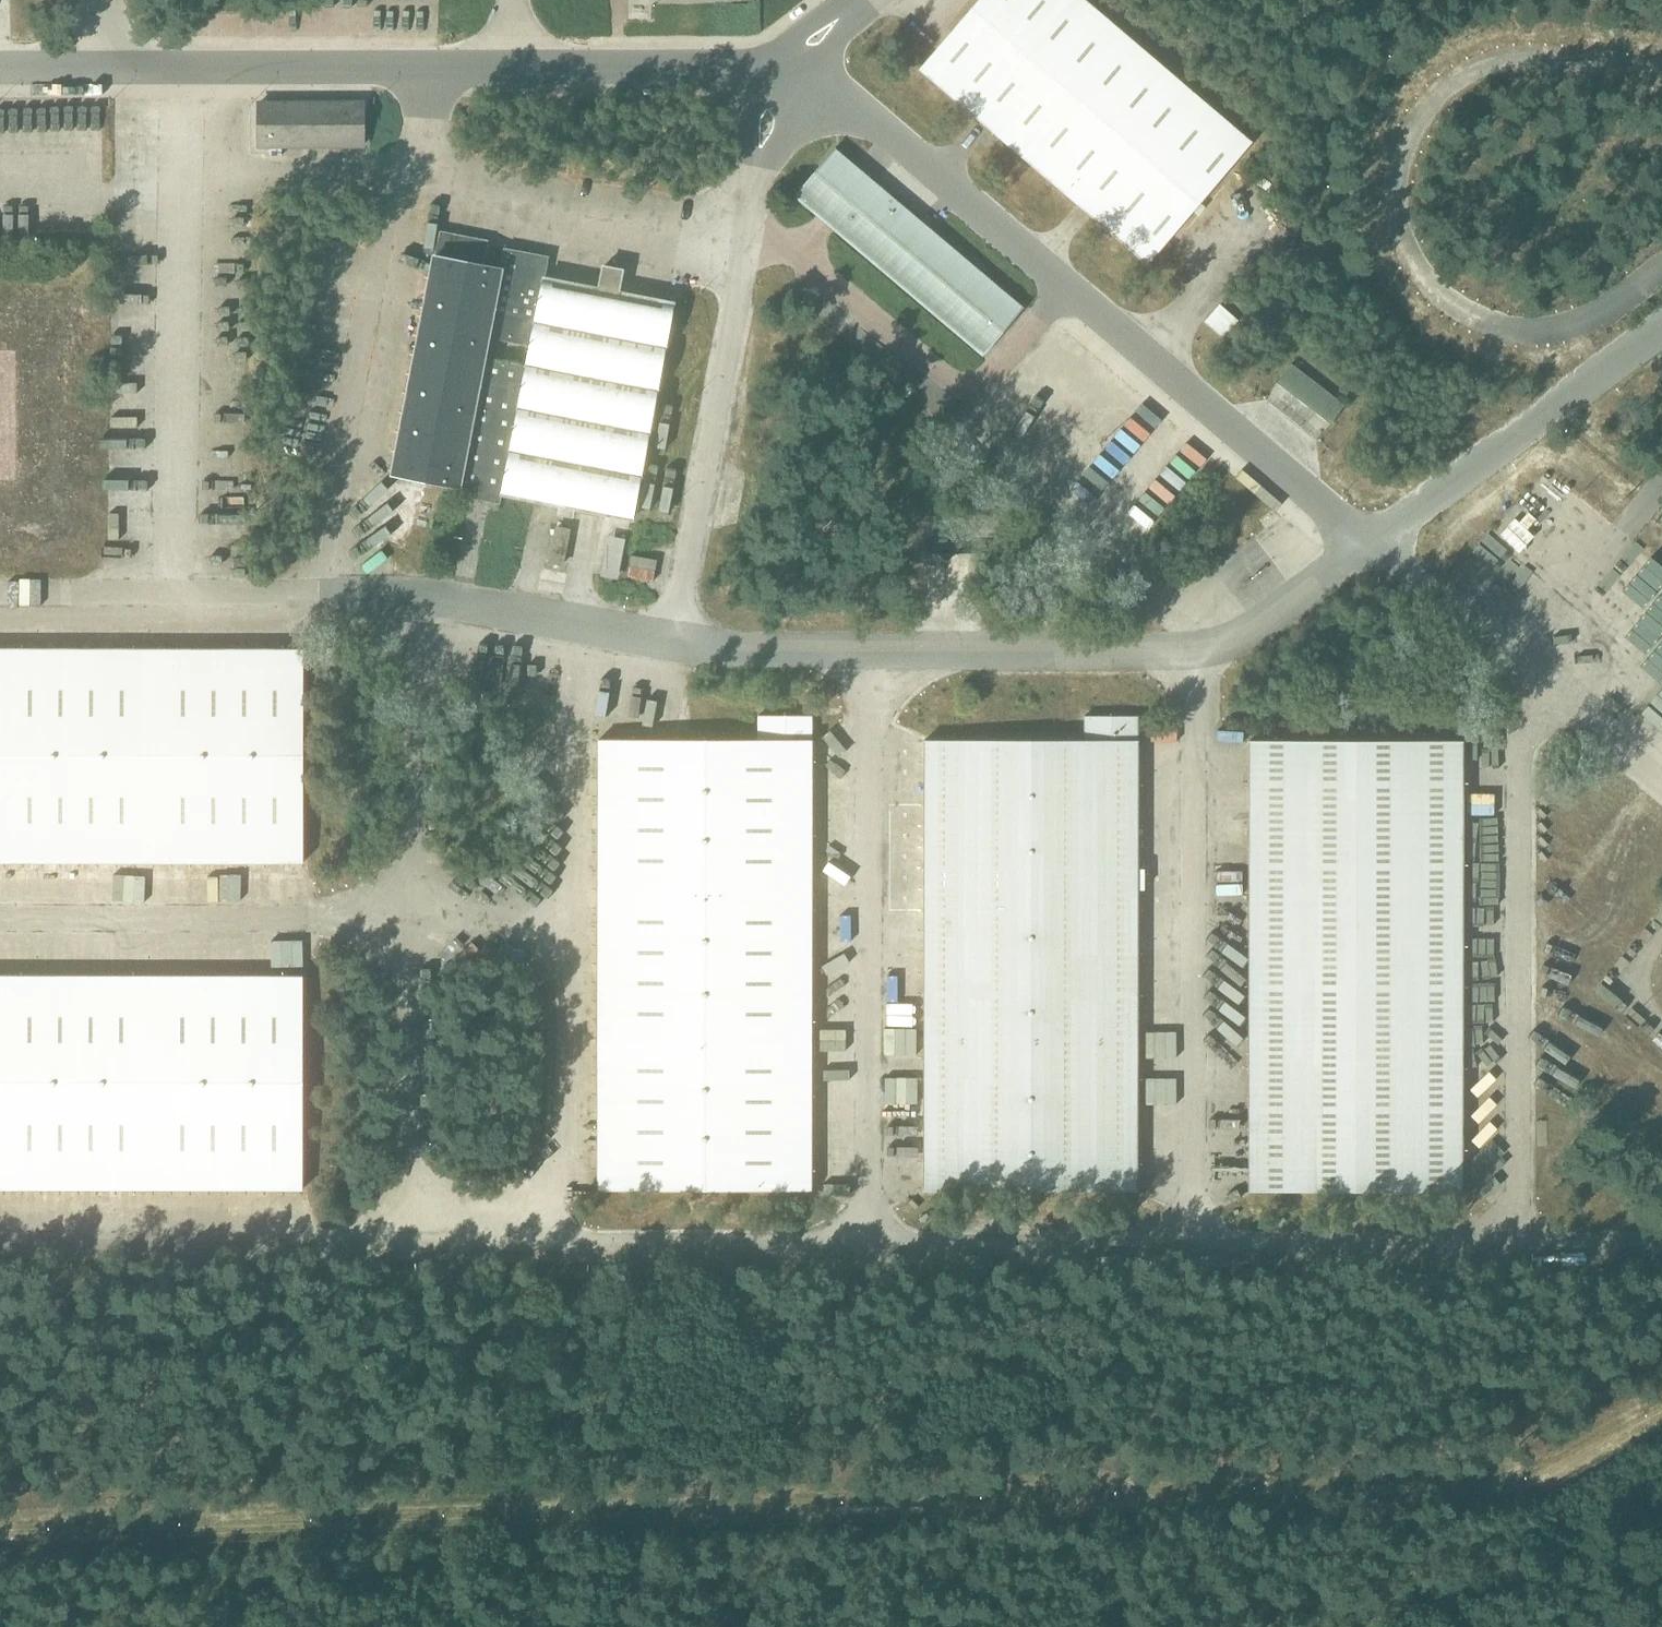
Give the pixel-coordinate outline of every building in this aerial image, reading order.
[(920,69),(976,117),(990,129),(997,134),(1078,204),(1091,215),(1148,264),(1166,242),(1233,163),(1252,142),(1085,0),(978,0),(938,48),(920,69)] [(259,103),(259,145),(269,145),(282,145),(329,145),(363,145),(363,102),(292,103),(283,103),(259,103)] [(834,148),(795,195),(818,215),(832,227),(983,355),(1023,307),(930,228),(920,220),(875,182),(855,165),(834,148)] [(500,266),(486,264),(491,241),(437,231),(391,474),(459,488),(458,495),(500,502),(502,495),(559,506),(557,514),(573,517),(574,509),(633,520),(675,301),(620,290),(624,269),(602,264),(598,286),(545,276),(549,256),(504,247),(500,266)] [(1332,426),(1340,416),(1347,406),(1293,364),(1277,384),(1332,426)] [(563,564),(570,528),(555,525),(548,562),(563,564)] [(1025,591),(1025,572),(1010,572),(1010,591),(1025,591)] [(303,862),(304,649),(0,648),(0,861),(303,862)] [(599,739),(598,1189),(696,1189),(704,1189),(811,1189),(812,740),(812,739),(812,736),(812,715),(758,715),(758,739),(705,739),(697,739),(679,739),(672,739),(599,739)] [(925,739),(924,1190),(1137,1190),(1138,887),(1144,887),(1144,867),(1138,867),(1138,740),(1138,735),(1138,716),(1084,715),(1084,740),(925,739)] [(300,1188),(303,1188),(303,1078),(303,975),(300,975),(0,975),(0,1188),(300,1188)]
